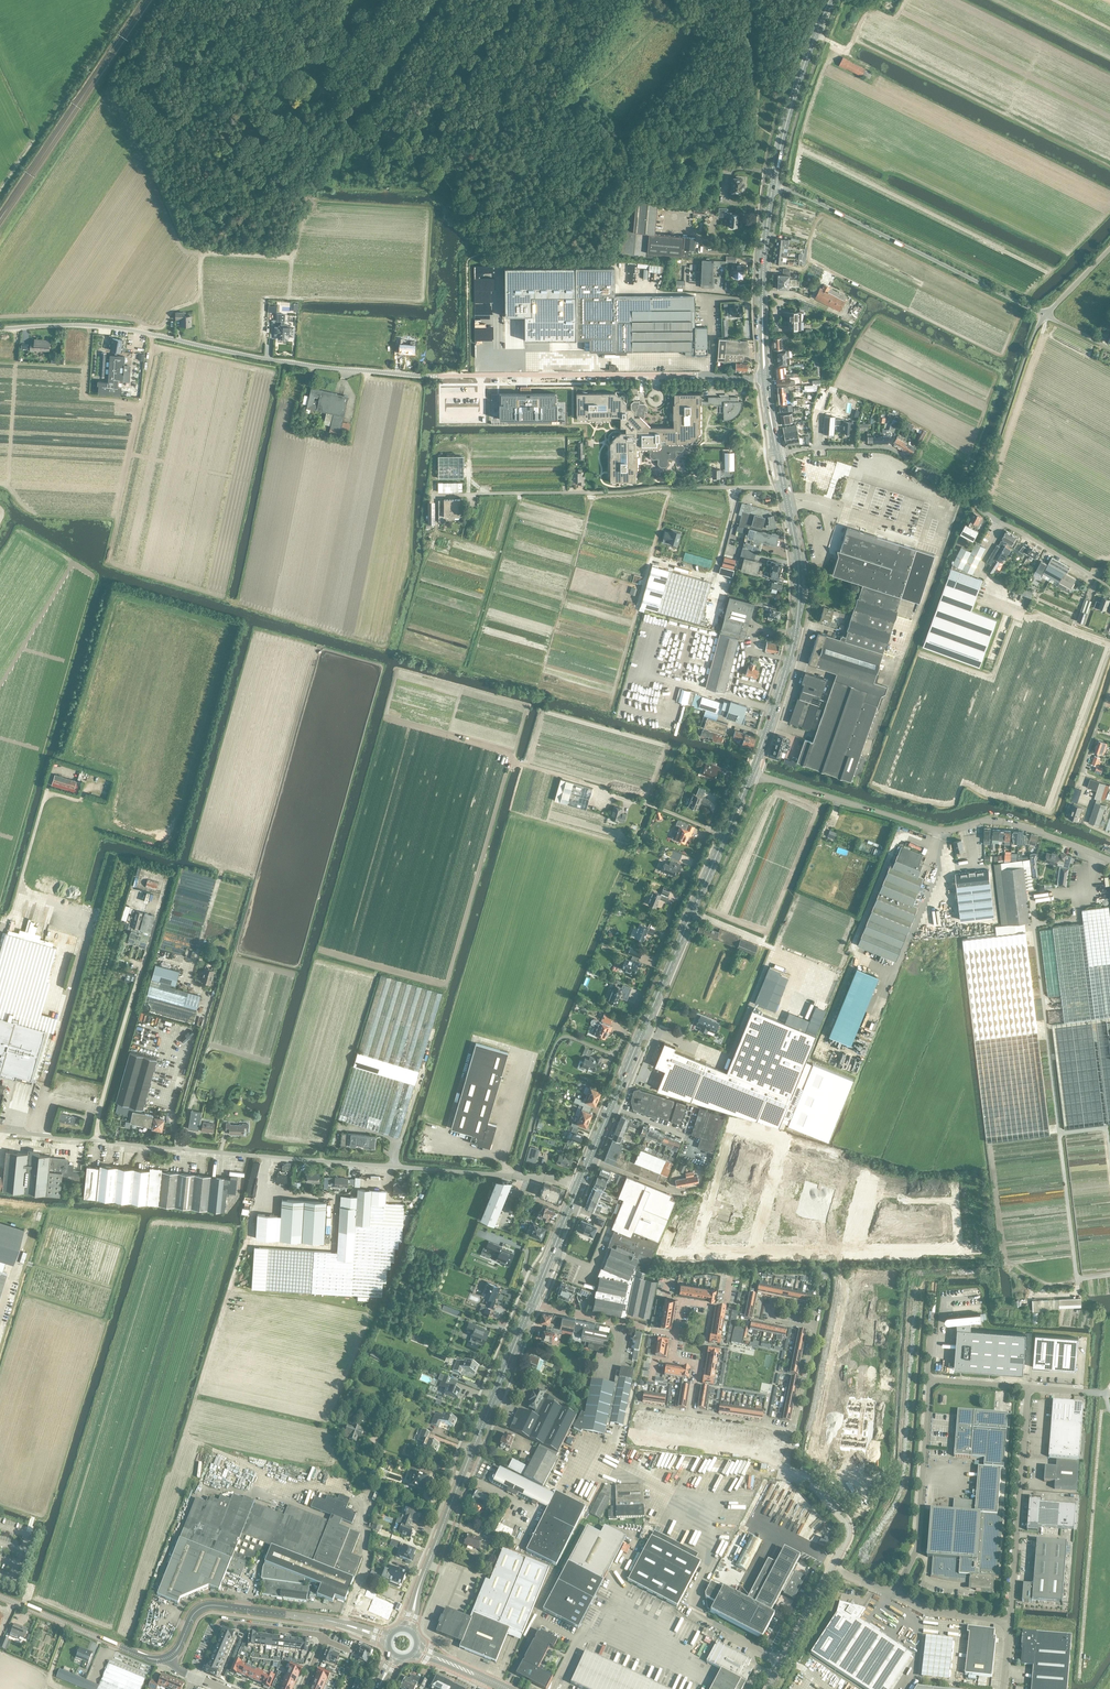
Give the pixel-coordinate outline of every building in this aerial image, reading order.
[(204,25),(211,21),(208,16),(201,20),(204,25)] [(873,73),(865,69),(850,61),(850,60),(843,57),(840,65),(846,68),(862,75),(870,79),(873,73)] [(742,179),(734,177),(732,192),(741,193),(741,192),(743,192),(744,184),(742,183),(742,179)] [(658,202),(636,200),(635,211),(631,210),(622,231),(620,253),(646,256),(646,257),(652,257),(653,255),(691,258),(692,249),(694,249),(695,237),(683,236),(655,234),(658,202)] [(665,210),(692,212),(693,206),(666,204),(665,210)] [(729,227),(737,227),(738,215),(731,215),(732,212),(728,212),(728,209),(719,208),(718,216),(730,218),(729,227)] [(782,261),(783,257),(775,256),(774,263),(786,264),(786,261),(782,261)] [(726,261),(709,260),(710,258),(706,258),(706,260),(702,260),(701,287),(714,288),(715,276),(713,276),(713,266),(722,266),(722,265),(725,266),(726,261)] [(734,273),(733,275),(737,275),(737,273),(743,273),(744,265),(733,264),(732,273),(734,273)] [(603,351),(685,351),(685,355),(707,355),(707,327),(695,327),(695,296),(615,296),(615,267),(576,268),(576,340),(590,340),(590,351),(603,351)] [(576,340),(576,268),(504,268),(505,316),(524,316),(524,340),(576,340)] [(778,274),(778,282),(796,283),(796,279),(789,279),(789,275),(789,272),(790,269),(788,268),(783,268),(783,275),(778,274)] [(799,279),(797,279),(796,279),(796,283),(778,282),(777,289),(788,289),(789,284),(791,284),(791,286),(799,286),(799,279)] [(846,297),(844,296),(830,288),(824,285),(822,289),(820,288),(815,298),(839,311),(845,301),(844,300),(846,297)] [(736,305),(736,303),(724,304),(724,310),(732,310),(732,315),(737,315),(737,316),(742,316),(742,315),(743,315),(742,305),(738,305),(738,304),(736,305)] [(184,316),(184,312),(176,312),(176,319),(181,319),(181,325),(191,325),(191,316),(184,316)] [(801,312),(796,312),(782,312),(782,315),(789,315),(789,321),(801,321),(801,312)] [(279,339),(288,339),(288,336),(293,336),(293,335),(294,335),(295,331),(293,331),(293,327),(288,327),(289,326),(287,324),(284,324),(284,321),(285,314),(277,313),(276,321),(281,321),(281,323),(281,326),(280,326),(280,328),(276,327),(275,333),(279,333),(279,339)] [(801,321),(789,321),(789,326),(782,326),(782,329),(801,329),(801,321)] [(844,328),(851,331),(853,325),(847,322),(844,328)] [(506,337),(506,348),(525,348),(525,340),(511,340),(511,341),(507,341),(507,337),(506,337)] [(123,339),(121,338),(120,339),(113,338),(111,349),(122,352),(122,351),(124,351),(125,350),(125,348),(124,347),(123,346),(124,340),(123,340),(123,339)] [(399,353),(402,353),(404,353),(414,353),(415,345),(415,341),(411,341),(410,344),(403,344),(403,339),(397,338),(397,345),(400,345),(399,353)] [(719,338),(719,343),(718,361),(733,362),(743,362),(743,354),(748,354),(749,346),(747,346),(747,341),(741,340),(725,339),(719,338)] [(782,349),(786,349),(786,343),(782,343),(781,338),(774,339),(774,350),(782,349)] [(50,340),(35,339),(34,344),(30,344),(30,350),(34,351),(34,349),(49,351),(50,340)] [(788,350),(786,350),(777,351),(778,357),(777,357),(777,359),(789,358),(789,354),(788,350)] [(125,364),(124,364),(125,356),(110,355),(110,359),(106,359),(106,355),(101,354),(100,376),(105,376),(105,375),(109,375),(109,380),(109,382),(99,381),(98,392),(121,394),(122,386),(118,386),(119,381),(123,381),(124,373),(125,364)] [(784,373),(784,367),(775,368),(776,379),(785,378),(785,377),(794,377),(798,376),(798,373),(794,373),(784,373)] [(776,379),(777,386),(795,384),(795,381),(790,381),(789,378),(776,379)] [(813,412),(819,414),(822,406),(824,406),(829,389),(821,386),(813,412)] [(310,413),(310,409),(325,412),(330,392),(311,388),(306,408),(306,412),(310,413)] [(504,403),(500,404),(500,419),(557,419),(557,403),(553,403),(553,402),(555,402),(555,393),(530,393),(530,390),(526,390),(526,393),(501,393),(501,402),(504,402),(504,403)] [(349,396),(330,392),(325,412),(326,412),(324,424),(331,426),(330,431),(340,433),(349,396)] [(602,393),(576,393),(577,415),(577,419),(586,418),(587,418),(587,420),(610,420),(610,417),(620,417),(620,428),(626,428),(626,432),(620,432),(618,435),(617,435),(612,439),(612,440),(610,443),(610,449),(610,456),(610,482),(632,482),(632,481),(636,481),(636,471),(637,471),(637,449),(649,449),(650,453),(649,453),(649,457),(652,459),(655,459),(657,459),(657,461),(657,464),(660,467),(666,467),(669,464),(669,461),(669,459),(671,459),(674,459),(677,456),(677,453),(677,451),(679,451),(682,451),(685,448),(685,445),(684,443),(690,443),(692,440),(694,440),(697,436),(698,435),(700,432),(700,426),(700,419),(700,405),(723,405),(724,418),(726,418),(728,417),(731,416),(732,416),(734,414),(736,412),(737,411),(739,409),(739,406),(740,404),(740,401),(738,401),(738,397),(708,397),(708,401),(700,401),(700,393),(678,394),(674,394),(674,404),(673,404),(673,419),(673,427),(659,427),(652,427),(650,427),(642,419),(645,417),(645,412),(647,412),(647,406),(644,403),(639,403),(639,400),(639,395),(631,395),(631,401),(632,402),(631,403),(631,408),(626,408),(626,403),(623,401),(623,399),(619,395),(618,395),(615,392),(609,393),(609,395),(602,395),(602,393)] [(789,400),(788,392),(778,393),(779,404),(791,403),(791,400),(789,400)] [(835,418),(835,416),(825,416),(823,434),(834,435),(834,425),(835,418)] [(896,425),(896,424),(897,421),(893,420),(892,423),(891,423),(888,431),(894,432),(896,425)] [(843,426),(842,433),(851,433),(852,421),(843,421),(843,426)] [(906,438),(904,436),(899,434),(893,443),(901,449),(906,442),(909,437),(913,427),(914,425),(905,421),(903,425),(909,428),(909,429),(907,434),(906,438)] [(785,440),(799,437),(796,425),(783,427),(785,440)] [(914,425),(913,427),(918,429),(918,428),(921,430),(920,432),(921,433),(917,439),(922,441),(927,432),(922,429),(914,425)] [(799,437),(785,440),(786,445),(803,442),(802,437),(799,437)] [(913,442),(910,441),(911,439),(909,437),(906,442),(901,449),(911,454),(915,448),(911,446),(913,442)] [(438,440),(438,461),(464,461),(463,439),(438,440)] [(734,470),(734,452),(725,452),(725,470),(734,470)] [(578,469),(578,472),(574,472),(574,481),(578,481),(578,484),(581,484),(581,486),(584,486),(584,476),(582,476),(582,469),(578,469)] [(720,470),(720,469),(713,469),(712,477),(720,477),(720,473),(724,473),(724,470),(720,470)] [(462,482),(438,482),(438,492),(458,492),(458,491),(462,491),(462,482)] [(444,500),(438,500),(439,522),(444,522),(444,516),(460,517),(460,499),(444,499),(444,500)] [(742,503),(740,510),(743,511),(739,526),(747,528),(748,525),(750,526),(749,528),(756,530),(758,531),(758,530),(759,527),(762,528),(764,522),(767,510),(745,504),(742,503)] [(767,510),(764,522),(765,521),(765,524),(766,524),(767,528),(776,526),(773,515),(771,515),(771,511),(767,510)] [(978,531),(977,530),(980,525),(980,526),(983,520),(981,519),(982,517),(974,513),(967,525),(966,524),(961,533),(973,540),(978,531)] [(818,632),(808,664),(836,673),(873,684),(873,681),(876,682),(879,674),(876,673),(883,650),(886,642),(900,596),(919,602),(934,554),(916,548),(844,526),(845,532),(840,550),(837,549),(838,555),(832,574),(862,584),(858,598),(857,597),(846,630),(848,630),(846,636),(843,635),(840,636),(833,634),(832,636),(818,632)] [(754,540),(756,530),(749,528),(745,547),(751,548),(751,549),(759,551),(761,541),(754,540)] [(667,532),(665,539),(671,540),(670,543),(679,545),(682,533),(673,530),(672,533),(667,532)] [(754,540),(761,541),(769,543),(769,544),(776,545),(778,534),(771,532),(771,534),(758,530),(758,531),(756,530),(754,540)] [(998,545),(1001,548),(1004,543),(1005,544),(1007,541),(1007,542),(1012,534),(1006,531),(998,545)] [(1016,538),(1017,537),(1012,534),(1007,542),(1006,544),(1008,545),(1009,543),(1012,544),(1011,545),(1014,547),(1019,539),(1016,538)] [(1004,543),(1001,548),(1000,549),(1008,554),(1011,549),(1005,545),(1006,544),(1007,542),(1007,541),(1005,544),(1004,543)] [(953,564),(929,631),(923,646),(980,667),(997,620),(971,611),(977,595),(979,591),(983,579),(972,575),(986,548),(976,543),(971,551),(962,547),(953,564)] [(997,544),(986,562),(991,565),(1000,549),(1001,548),(998,545),(997,544)] [(1036,558),(1036,557),(1037,557),(1039,554),(1038,553),(1039,552),(1036,550),(1033,548),(1029,546),(1028,549),(1027,548),(1023,545),(1019,551),(1024,553),(1024,552),(1036,558)] [(1004,559),(1005,559),(1008,554),(1000,549),(991,565),(988,570),(993,573),(994,571),(998,572),(1002,563),(1002,562),(1003,562),(1004,559)] [(724,556),(722,565),(732,568),(735,559),(724,556)] [(762,576),(763,571),(759,569),(761,562),(744,557),(741,570),(762,576)] [(1042,574),(1040,576),(1058,585),(1060,582),(1071,589),(1076,579),(1067,573),(1070,567),(1052,557),(1048,564),(1047,564),(1042,574)] [(770,568),(781,571),(781,570),(782,570),(782,568),(782,567),(783,563),(771,560),(768,559),(767,563),(771,564),(770,568)] [(1041,561),(1036,570),(1042,574),(1047,564),(1041,561)] [(711,582),(652,565),(641,606),(699,623),(711,582)] [(733,576),(735,569),(721,565),(719,573),(733,576)] [(763,571),(762,576),(761,577),(766,578),(767,575),(779,578),(780,575),(781,574),(781,572),(781,571),(770,568),(769,572),(764,571),(764,573),(763,573),(763,571)] [(1004,578),(1007,579),(1009,576),(1006,574),(1007,573),(1001,570),(998,575),(1004,578)] [(640,583),(642,576),(635,574),(633,581),(640,583)] [(771,581),(769,581),(768,584),(770,585),(770,587),(781,590),(782,584),(771,581)] [(1009,589),(1011,590),(1031,597),(1033,592),(1011,584),(1009,589)] [(770,600),(772,594),(766,592),(764,598),(770,600)] [(750,617),(753,608),(754,603),(729,597),(724,616),(721,629),(745,635),(749,623),(748,623),(750,616),(750,617)] [(1101,608),(1106,610),(1109,600),(1102,597),(1100,602),(1096,601),(1094,607),(1100,610),(1101,608)] [(1085,599),(1077,621),(1084,623),(1092,601),(1085,599)] [(780,610),(775,609),(776,608),(770,606),(768,616),(767,618),(768,619),(771,619),(772,619),(772,617),(778,618),(780,610)] [(833,610),(824,607),(822,614),(819,614),(818,619),(820,620),(819,621),(835,626),(836,623),(829,621),(832,614),(838,616),(839,612),(833,610)] [(738,639),(744,640),(745,635),(721,629),(720,634),(706,687),(724,692),(738,639)] [(765,650),(774,652),(774,653),(776,653),(777,652),(778,652),(780,653),(781,649),(779,648),(779,644),(779,642),(775,641),(775,643),(771,642),(772,640),(769,640),(767,639),(767,640),(767,642),(765,650)] [(748,665),(746,674),(756,677),(759,670),(754,668),(755,664),(751,662),(750,665),(748,665)] [(804,684),(799,698),(790,722),(797,725),(797,724),(802,726),(802,727),(809,729),(817,704),(822,690),(826,679),(812,674),(805,672),(801,683),(804,684)] [(804,740),(797,761),(851,780),(853,773),(855,773),(854,775),(857,776),(858,774),(859,775),(865,758),(859,756),(866,736),(869,737),(877,714),(874,713),(880,695),(885,693),(887,686),(876,682),(873,681),(873,684),(836,673),(812,741),(805,739),(804,740)] [(690,690),(687,703),(691,704),(692,705),(692,704),(694,705),(694,707),(702,710),(703,708),(726,716),(725,717),(741,722),(746,706),(731,701),(730,703),(724,701),(723,703),(702,696),(698,695),(699,693),(690,690)] [(707,717),(703,715),(700,725),(704,726),(703,727),(709,729),(708,731),(703,729),(701,735),(706,737),(706,736),(713,738),(712,740),(721,743),(724,734),(728,723),(707,716),(707,717)] [(739,742),(752,747),(755,736),(746,733),(747,731),(744,730),(743,732),(735,730),(733,736),(740,738),(739,742)] [(773,743),(770,753),(780,756),(782,749),(787,751),(791,739),(786,737),(778,735),(776,744),(773,743)] [(1099,740),(1095,751),(1103,754),(1107,743),(1099,740)] [(1092,764),(1097,766),(1099,767),(1101,761),(1099,760),(1100,757),(1095,756),(1092,764)] [(717,771),(721,772),(724,764),(713,760),(711,765),(706,762),(701,773),(714,778),(717,771)] [(1097,766),(1095,772),(1101,774),(1103,768),(1097,766)] [(80,782),(76,781),(55,774),(53,781),(52,785),(77,793),(80,782)] [(560,778),(554,800),(586,809),(592,788),(560,778)] [(1087,787),(1097,790),(1094,798),(1101,800),(1106,784),(1099,782),(1100,781),(1090,778),(1087,787)] [(1075,787),(1071,800),(1078,802),(1082,789),(1075,787)] [(707,797),(710,792),(702,789),(699,794),(707,797)] [(697,809),(700,802),(706,805),(709,799),(702,797),(693,793),(688,806),(697,809)] [(1095,802),(1089,823),(1099,826),(1106,805),(1095,802)] [(1080,815),(1079,815),(1082,807),(1073,804),(1069,818),(1078,821),(1080,815)] [(623,822),(626,814),(621,813),(622,808),(614,806),(611,819),(619,821),(619,820),(623,822)] [(691,835),(694,827),(694,826),(678,820),(675,825),(679,827),(678,830),(677,830),(675,831),(673,836),(674,838),(685,843),(688,835),(691,835)] [(827,836),(834,839),(836,832),(830,830),(827,836)] [(1018,831),(1017,843),(1027,844),(1027,835),(1023,835),(1024,832),(1018,831)] [(1030,839),(1029,843),(1035,845),(1036,841),(1038,836),(1031,834),(1030,839)] [(171,835),(166,840),(168,843),(174,839),(171,835)] [(961,851),(964,850),(961,840),(954,841),(956,852),(957,852),(958,856),(962,855),(961,851)] [(923,855),(913,851),(901,846),(898,854),(894,864),(891,863),(869,918),(858,945),(896,960),(907,934),(918,907),(913,905),(923,879),(918,877),(923,864),(920,863),(923,855)] [(675,850),(672,856),(679,860),(682,853),(675,850)] [(1067,886),(1070,862),(1073,863),(1075,858),(1072,857),(1072,856),(1067,854),(1060,853),(1059,856),(1052,853),(1052,854),(1047,852),(1044,861),(1057,864),(1060,865),(1057,885),(1067,886)] [(996,935),(963,939),(975,1038),(1038,1030),(1026,932),(1025,922),(1030,921),(1026,889),(1034,888),(1031,861),(1031,859),(994,863),(1002,925),(995,926),(996,935)] [(676,869),(680,870),(681,865),(670,861),(669,864),(665,862),(661,870),(674,875),(676,869)] [(134,877),(139,878),(142,866),(137,864),(134,877)] [(989,870),(975,871),(969,872),(955,874),(956,874),(957,885),(961,920),(994,916),(990,881),(990,880),(990,881),(989,870)] [(148,879),(145,887),(156,890),(158,882),(148,879)] [(667,897),(669,892),(663,889),(661,894),(653,891),(648,903),(656,907),(659,898),(667,902),(668,897),(667,897)] [(143,895),(146,896),(145,898),(152,900),(153,893),(144,891),(143,895)] [(1082,910),(1083,923),(1053,927),(1065,1022),(1109,1017),(1109,917),(1109,907),(1082,910)] [(128,942),(133,944),(135,937),(137,931),(138,928),(140,929),(145,914),(143,913),(143,912),(136,910),(136,911),(133,910),(127,929),(131,930),(128,942)] [(144,930),(149,932),(150,932),(155,915),(145,912),(145,914),(140,929),(144,930)] [(653,935),(655,930),(649,927),(649,928),(640,924),(635,936),(644,940),(646,933),(653,935)] [(754,953),(757,946),(741,939),(741,937),(720,928),(718,932),(699,925),(697,931),(703,934),(703,936),(706,937),(708,935),(716,938),(716,939),(733,946),(732,948),(737,950),(738,948),(754,954),(756,955),(756,954),(754,953)] [(143,933),(140,945),(146,947),(149,935),(148,935),(149,932),(144,930),(143,933)] [(143,933),(137,931),(135,937),(133,944),(140,945),(143,933)] [(57,948),(7,933),(0,955),(0,1001),(38,1012),(57,948)] [(630,947),(629,949),(628,953),(629,954),(633,955),(631,959),(630,960),(625,958),(621,968),(630,971),(628,976),(632,977),(637,966),(640,967),(642,963),(636,961),(637,957),(640,958),(642,951),(630,947)] [(156,964),(151,979),(176,986),(180,971),(156,964)] [(776,1011),(788,976),(785,975),(787,972),(768,966),(756,1003),(755,1003),(753,1009),(759,1010),(760,1006),(776,1011)] [(854,967),(830,1036),(853,1044),(877,975),(854,967)] [(201,980),(210,983),(214,970),(205,968),(201,980)] [(357,1052),(343,1098),(338,1119),(399,1137),(415,1084),(419,1071),(442,993),(381,974),(358,1052),(357,1052)] [(151,981),(147,995),(197,1009),(201,995),(151,981)] [(615,984),(613,989),(608,1001),(616,1004),(619,996),(627,999),(631,988),(623,985),(622,987),(615,984)] [(664,1042),(655,1065),(665,1070),(657,1090),(690,1100),(778,1126),(781,1120),(788,1123),(788,1124),(828,1140),(852,1079),(812,1063),(805,1061),(807,1056),(816,1035),(752,1009),(733,1054),(726,1071),(706,1063),(674,1050),(675,1047),(664,1042)] [(601,1020),(604,1021),(611,1023),(613,1017),(610,1016),(604,1013),(601,1020)] [(33,1079),(47,1030),(18,1022),(19,1018),(13,1016),(12,1020),(0,1017),(0,1074),(16,1078),(17,1074),(33,1079)] [(697,1025),(701,1027),(700,1030),(707,1032),(708,1030),(715,1033),(719,1023),(709,1019),(708,1020),(700,1017),(697,1025)] [(1109,1125),(1109,1059),(1106,1020),(1051,1027),(1064,1130),(1109,1125)] [(600,1021),(598,1026),(596,1025),(595,1027),(594,1028),(592,1031),(593,1032),(592,1033),(595,1034),(605,1038),(608,1030),(611,1031),(612,1027),(600,1021)] [(476,1043),(460,1098),(451,1128),(472,1134),(470,1141),(489,1146),(496,1124),(488,1122),(508,1052),(476,1043)] [(589,1056),(592,1050),(585,1047),(582,1053),(589,1056)] [(140,1112),(141,1108),(142,1108),(156,1059),(131,1051),(117,1101),(118,1102),(116,1111),(117,1112),(120,1113),(120,1112),(121,1113),(120,1113),(123,1114),(123,1113),(124,1113),(124,1114),(126,1115),(126,1114),(127,1114),(127,1115),(129,1116),(130,1115),(132,1116),(131,1122),(151,1126),(153,1115),(140,1112)] [(585,1057),(583,1061),(580,1060),(577,1066),(578,1068),(585,1071),(586,1067),(594,1071),(597,1062),(600,1063),(603,1058),(596,1055),(595,1058),(590,1056),(589,1059),(585,1057)] [(586,1085),(583,1092),(598,1098),(600,1093),(601,1093),(601,1092),(601,1091),(600,1090),(599,1091),(586,1085)] [(652,1115),(652,1117),(657,1118),(657,1116),(680,1123),(686,1103),(640,1089),(636,1090),(637,1093),(633,1094),(635,1099),(632,1100),(634,1109),(652,1115)] [(596,1103),(598,1098),(583,1092),(580,1099),(593,1104),(594,1105),(595,1106),(596,1105),(596,1104),(596,1103)] [(574,1114),(579,1116),(589,1120),(591,1115),(592,1115),(593,1113),(592,1112),(591,1112),(590,1112),(577,1107),(574,1114)] [(697,1147),(712,1152),(724,1116),(699,1108),(691,1134),(701,1137),(697,1147)] [(188,1128),(198,1130),(201,1112),(191,1110),(188,1128)] [(77,1117),(60,1114),(59,1121),(75,1125),(77,1117)] [(163,1129),(163,1126),(165,1118),(164,1118),(165,1115),(161,1114),(160,1117),(155,1116),(153,1128),(162,1130),(162,1129),(163,1129)] [(640,1130),(642,1125),(642,1124),(637,1122),(636,1125),(632,1123),(634,1120),(631,1119),(621,1115),(619,1121),(636,1127),(635,1128),(640,1130)] [(577,1128),(578,1124),(579,1124),(585,1126),(585,1127),(586,1127),(587,1127),(588,1126),(587,1125),(589,1120),(579,1116),(576,1122),(573,1121),(571,1125),(573,1126),(577,1128)] [(636,1127),(619,1121),(617,1126),(626,1130),(627,1127),(634,1130),(635,1128),(636,1127)] [(203,1122),(202,1131),(206,1131),(213,1132),(215,1124),(203,1122)] [(244,1134),(244,1131),(248,1131),(248,1127),(248,1124),(242,1123),(242,1124),(230,1124),(230,1123),(226,1123),(226,1130),(230,1130),(230,1134),(244,1134)] [(569,1125),(567,1130),(573,1132),(571,1138),(567,1137),(565,1141),(572,1144),(574,1140),(580,1143),(581,1142),(582,1142),(582,1140),(582,1139),(583,1136),(575,1132),(577,1128),(569,1125)] [(644,1125),(639,1137),(642,1138),(643,1134),(646,1135),(649,1127),(644,1125)] [(615,1132),(631,1139),(632,1136),(625,1133),(626,1130),(617,1126),(615,1132)] [(654,1130),(649,1127),(646,1135),(645,1138),(648,1140),(648,1141),(649,1141),(650,1141),(650,1140),(654,1130)] [(656,1140),(660,1132),(654,1130),(650,1140),(655,1142),(656,1140)] [(635,1140),(631,1139),(615,1132),(612,1137),(622,1141),(623,1138),(634,1143),(635,1140)] [(660,1132),(655,1142),(660,1144),(662,1142),(665,1134),(660,1132)] [(375,1135),(351,1133),(351,1134),(342,1133),(341,1146),(374,1149),(375,1135)] [(665,1134),(662,1142),(667,1144),(670,1136),(665,1134)] [(735,1134),(732,1146),(739,1147),(739,1146),(742,1136),(735,1134)] [(665,1147),(668,1148),(670,1149),(672,1146),(675,1138),(670,1136),(667,1144),(665,1147)] [(742,1136),(739,1146),(744,1148),(747,1137),(742,1136)] [(747,1137),(744,1148),(749,1149),(752,1139),(747,1137)] [(672,1146),(671,1149),(676,1151),(681,1141),(675,1138),(672,1146)] [(640,1149),(636,1158),(627,1154),(629,1150),(621,1146),(623,1143),(612,1139),(608,1149),(668,1173),(673,1162),(665,1159),(640,1149)] [(752,1139),(749,1149),(755,1151),(758,1140),(752,1139)] [(758,1140),(755,1151),(760,1152),(763,1142),(758,1140)] [(763,1142),(760,1152),(765,1153),(766,1154),(769,1143),(763,1142)] [(765,1153),(765,1155),(771,1157),(775,1145),(769,1143),(766,1154),(765,1153)] [(526,1161),(535,1163),(539,1148),(530,1146),(526,1161)] [(604,1160),(659,1182),(663,1184),(668,1173),(608,1149),(604,1160)] [(81,1171),(73,1170),(74,1164),(68,1164),(68,1159),(51,1157),(51,1156),(6,1151),(4,1177),(0,1177),(0,1190),(3,1190),(60,1196),(62,1178),(80,1180),(81,1171)] [(569,1166),(572,1158),(560,1153),(556,1161),(557,1163),(562,1165),(564,1165),(569,1166)] [(788,1153),(785,1167),(831,1180),(829,1184),(845,1189),(846,1184),(859,1187),(863,1172),(850,1168),(850,1170),(788,1153)] [(730,1154),(728,1159),(739,1162),(740,1157),(730,1154)] [(253,1160),(247,1195),(252,1196),(254,1183),(256,1183),(260,1162),(253,1160)] [(759,1162),(758,1168),(768,1171),(770,1165),(759,1162)] [(156,1204),(159,1205),(162,1171),(162,1169),(160,1168),(159,1168),(154,1168),(154,1167),(153,1167),(153,1168),(150,1167),(150,1170),(100,1165),(100,1167),(87,1166),(84,1197),(97,1199),(149,1204),(150,1204),(155,1204),(155,1205),(156,1205),(156,1204)] [(611,1171),(601,1167),(598,1176),(607,1180),(611,1171)] [(758,1168),(756,1173),(766,1176),(768,1171),(758,1168)] [(162,1171),(159,1205),(208,1210),(212,1176),(162,1171)] [(676,1186),(686,1184),(699,1182),(697,1175),(694,1176),(693,1171),(685,1172),(686,1177),(675,1180),(676,1186)] [(307,1173),(306,1182),(319,1182),(320,1173),(315,1173),(307,1173)] [(756,1173),(755,1179),(765,1182),(766,1176),(756,1173)] [(782,1173),(781,1179),(791,1182),(793,1176),(782,1173)] [(228,1178),(212,1176),(208,1210),(225,1211),(227,1192),(229,1192),(236,1193),(238,1176),(231,1175),(230,1178),(228,1178)] [(599,1275),(592,1309),(621,1315),(621,1310),(649,1317),(657,1280),(643,1277),(645,1271),(658,1240),(666,1220),(675,1200),(670,1198),(671,1194),(667,1192),(636,1179),(636,1180),(627,1176),(626,1177),(622,1186),(620,1191),(619,1193),(618,1196),(623,1198),(621,1204),(612,1227),(608,1226),(602,1241),(603,1241),(602,1243),(611,1247),(599,1275)] [(614,1183),(610,1181),(607,1180),(598,1176),(594,1185),(603,1189),(606,1182),(609,1183),(613,1185),(614,1183)] [(335,1177),(335,1186),(347,1187),(348,1178),(335,1177)] [(351,1177),(350,1184),(355,1184),(355,1185),(360,1186),(361,1177),(351,1177)] [(755,1179),(753,1184),(763,1187),(765,1182),(755,1179)] [(781,1179),(779,1184),(790,1187),(791,1182),(781,1179)] [(879,1179),(878,1185),(888,1187),(890,1188),(891,1182),(879,1179)] [(488,1202),(481,1219),(492,1223),(495,1215),(507,1186),(508,1186),(508,1187),(510,1182),(502,1181),(497,1180),(490,1198),(487,1197),(485,1201),(488,1202)] [(408,1186),(398,1185),(398,1184),(397,1183),(395,1183),(394,1184),(394,1185),(393,1194),(407,1195),(408,1186)] [(539,1197),(542,1198),(545,1199),(548,1200),(551,1201),(551,1199),(557,1201),(561,1190),(553,1187),(553,1186),(551,1185),(551,1186),(544,1184),(544,1183),(540,1195),(539,1197)] [(753,1184),(752,1190),(762,1192),(763,1187),(753,1184)] [(779,1184),(778,1190),(788,1193),(790,1187),(779,1184)] [(591,1192),(610,1200),(613,1201),(614,1198),(605,1194),(606,1192),(593,1186),(591,1192)] [(254,1247),(252,1288),(351,1295),(382,1297),(383,1283),(386,1283),(387,1269),(390,1269),(391,1262),(394,1262),(395,1248),(398,1248),(399,1241),(402,1241),(403,1227),(408,1227),(409,1224),(413,1224),(414,1217),(409,1217),(409,1214),(408,1214),(408,1210),(404,1209),(404,1204),(401,1204),(401,1206),(386,1205),(386,1191),(358,1189),(357,1197),(341,1196),(337,1252),(254,1247)] [(752,1190),(750,1195),(760,1198),(762,1192),(752,1190)] [(778,1190),(776,1195),(787,1198),(788,1193),(778,1190)] [(589,1197),(599,1201),(600,1198),(609,1202),(610,1200),(591,1192),(589,1197)] [(843,1193),(842,1200),(852,1202),(854,1196),(843,1193)] [(718,1195),(717,1201),(727,1203),(729,1198),(718,1195)] [(750,1195),(749,1200),(759,1203),(760,1198),(750,1195)] [(776,1195),(775,1201),(785,1204),(787,1198),(776,1195)] [(587,1202),(606,1210),(607,1207),(602,1205),(602,1204),(598,1203),(599,1201),(589,1197),(587,1202)] [(276,1239),(324,1242),(326,1202),(282,1199),(281,1215),(258,1214),(256,1238),(276,1239)] [(749,1200),(747,1206),(757,1209),(759,1203),(749,1200)] [(775,1201),(773,1206),(784,1209),(785,1204),(775,1201)] [(548,1205),(540,1202),(538,1206),(541,1207),(541,1209),(540,1209),(538,1214),(538,1216),(538,1217),(541,1218),(542,1217),(543,1215),(544,1216),(543,1216),(548,1218),(550,1219),(552,1214),(554,1209),(548,1206),(548,1205)] [(585,1206),(590,1209),(599,1212),(600,1210),(608,1213),(608,1211),(606,1210),(587,1202),(585,1206)] [(747,1206),(746,1211),(756,1214),(757,1209),(747,1206)] [(773,1206),(772,1212),(782,1214),(784,1209),(773,1206)] [(746,1211),(744,1217),(754,1220),(756,1214),(746,1211)] [(772,1212),(770,1217),(780,1220),(782,1214),(772,1212)] [(603,1225),(605,1218),(597,1215),(594,1223),(582,1218),(580,1222),(579,1222),(577,1227),(579,1227),(578,1228),(584,1230),(583,1232),(587,1234),(588,1232),(593,1234),(596,1228),(600,1230),(602,1224),(603,1225)] [(744,1217),(742,1222),(753,1225),(754,1220),(744,1217)] [(871,1218),(870,1224),(882,1226),(883,1220),(882,1220),(871,1218)] [(545,1227),(533,1222),(533,1223),(529,1222),(529,1220),(526,1219),(525,1221),(524,1221),(523,1223),(529,1225),(526,1232),(529,1233),(541,1238),(545,1227)] [(24,1229),(0,1222),(0,1260),(13,1264),(24,1229)] [(869,1231),(866,1243),(952,1242),(952,1230),(918,1230),(918,1231),(869,1231)] [(835,1235),(833,1243),(844,1243),(845,1237),(835,1235)] [(496,1258),(497,1258),(496,1260),(499,1261),(508,1265),(512,1256),(508,1254),(510,1251),(502,1248),(502,1247),(488,1241),(486,1248),(483,1247),(482,1251),(489,1254),(491,1251),(498,1253),(496,1258)] [(821,1273),(819,1280),(822,1280),(826,1281),(827,1281),(828,1278),(824,1273),(823,1273),(821,1273)] [(571,1285),(562,1281),(561,1282),(559,1287),(559,1286),(558,1286),(557,1287),(556,1288),(556,1289),(556,1290),(557,1290),(557,1291),(568,1295),(570,1296),(571,1292),(572,1292),(573,1288),(570,1287),(571,1285)] [(496,1299),(495,1299),(498,1291),(495,1289),(496,1286),(486,1282),(482,1291),(485,1292),(484,1296),(488,1298),(486,1304),(493,1307),(496,1299)] [(759,1285),(757,1293),(763,1294),(765,1282),(763,1282),(762,1286),(759,1285)] [(765,1282),(763,1294),(769,1296),(769,1292),(772,1293),(773,1288),(770,1288),(767,1287),(768,1283),(765,1282)] [(769,1292),(769,1296),(777,1297),(779,1285),(776,1285),(776,1289),(773,1288),(772,1293),(769,1292)] [(586,1297),(590,1299),(593,1291),(582,1287),(580,1293),(587,1295),(586,1297)] [(744,1298),(743,1301),(747,1302),(747,1305),(751,1306),(751,1308),(754,1309),(756,1301),(744,1298)] [(1081,1298),(1032,1300),(1033,1312),(1059,1311),(1059,1308),(1081,1307),(1081,1298)] [(490,1309),(481,1305),(478,1312),(487,1316),(490,1309)] [(741,1309),(741,1312),(753,1315),(754,1309),(751,1308),(751,1306),(747,1305),(746,1307),(746,1310),(741,1309)] [(845,1310),(844,1315),(856,1318),(857,1312),(856,1311),(856,1312),(845,1310)] [(741,1312),(740,1315),(745,1316),(744,1318),(752,1320),(753,1315),(741,1312)] [(543,1313),(542,1314),(541,1318),(541,1320),(541,1321),(540,1322),(547,1323),(547,1325),(553,1326),(554,1323),(550,1322),(551,1320),(554,1320),(555,1315),(551,1314),(543,1313)] [(1026,1334),(971,1330),(971,1322),(981,1321),(981,1313),(948,1316),(947,1317),(946,1317),(946,1318),(945,1319),(945,1320),(945,1321),(946,1322),(946,1323),(947,1323),(948,1324),(949,1324),(957,1323),(958,1329),(960,1329),(957,1369),(1023,1374),(1026,1334)] [(588,1347),(597,1349),(605,1351),(609,1331),(594,1328),(595,1323),(575,1319),(562,1316),(556,1315),(554,1326),(582,1332),(581,1339),(589,1340),(588,1347)] [(476,1326),(477,1324),(469,1321),(466,1329),(472,1331),(471,1335),(475,1337),(474,1339),(483,1343),(486,1334),(483,1332),(484,1329),(476,1326)] [(757,1323),(754,1335),(757,1336),(758,1332),(761,1332),(762,1328),(764,1328),(765,1325),(763,1324),(757,1323)] [(572,1331),(560,1328),(553,1326),(547,1325),(546,1329),(544,1328),(543,1332),(542,1332),(541,1338),(547,1340),(547,1342),(552,1343),(552,1341),(553,1341),(553,1340),(557,1341),(559,1333),(571,1336),(572,1331)] [(762,1328),(761,1332),(763,1333),(766,1333),(765,1338),(768,1338),(771,1326),(765,1325),(764,1328),(762,1328)] [(735,1327),(732,1342),(741,1344),(744,1328),(735,1327)] [(781,1328),(779,1340),(781,1341),(782,1337),(785,1337),(787,1329),(781,1328)] [(635,1344),(632,1360),(637,1361),(642,1335),(632,1333),(630,1339),(633,1339),(632,1342),(633,1344),(635,1344)] [(1076,1370),(1078,1338),(1036,1334),(1033,1367),(1050,1368),(1076,1370)] [(708,1348),(707,1354),(718,1355),(719,1349),(719,1347),(715,1347),(715,1349),(708,1348)] [(835,1356),(834,1362),(845,1365),(846,1358),(835,1356)] [(545,1365),(545,1366),(552,1368),(552,1369),(560,1372),(561,1368),(553,1365),(541,1360),(540,1361),(531,1357),(528,1365),(532,1366),(531,1369),(536,1371),(536,1370),(540,1372),(543,1364),(545,1365)] [(453,1371),(460,1374),(462,1369),(475,1374),(478,1366),(472,1364),(473,1361),(470,1360),(469,1363),(464,1361),(464,1363),(457,1360),(453,1371)] [(623,1426),(634,1370),(621,1368),(620,1372),(616,1372),(614,1384),(591,1380),(584,1414),(581,1412),(573,1429),(581,1433),(582,1431),(605,1435),(607,1422),(623,1426)] [(832,1374),(831,1380),(841,1382),(842,1376),(832,1374)] [(455,1386),(453,1385),(449,1384),(451,1379),(443,1376),(439,1387),(446,1390),(444,1394),(457,1399),(461,1391),(454,1389),(455,1386)] [(540,1444),(540,1445),(558,1453),(576,1416),(553,1405),(555,1400),(544,1395),(544,1394),(538,1391),(539,1390),(538,1390),(535,1396),(533,1394),(529,1402),(532,1403),(529,1409),(529,1408),(536,1412),(534,1416),(519,1409),(514,1419),(515,1419),(512,1425),(510,1429),(540,1444)] [(1052,1422),(1062,1423),(1064,1402),(1053,1401),(1052,1422)] [(390,1407),(394,1408),(400,1411),(402,1405),(396,1402),(395,1404),(392,1403),(390,1407)] [(1074,1402),(1064,1402),(1062,1423),(1072,1423),(1074,1402)] [(1074,1402),(1072,1423),(1082,1424),(1084,1403),(1074,1402)] [(931,1509),(928,1557),(933,1557),(933,1561),(932,1577),(931,1577),(937,1579),(948,1581),(954,1582),(959,1583),(964,1583),(970,1584),(969,1590),(976,1590),(994,1592),(995,1578),(998,1578),(999,1578),(998,1578),(1004,1504),(1004,1503),(999,1503),(1001,1469),(1004,1469),(1004,1465),(1008,1414),(958,1410),(955,1457),(985,1459),(984,1463),(984,1467),(979,1467),(976,1501),(954,1499),(954,1500),(953,1511),(931,1509)] [(824,1413),(823,1419),(835,1422),(836,1415),(835,1415),(834,1415),(824,1413)] [(431,1424),(439,1428),(441,1423),(453,1428),(456,1420),(450,1417),(451,1415),(448,1414),(447,1416),(444,1415),(443,1417),(435,1414),(431,1424)] [(822,1421),(821,1427),(832,1429),(833,1423),(822,1421)] [(1062,1423),(1052,1422),(1051,1431),(1082,1433),(1082,1424),(1072,1423),(1062,1423)] [(352,1425),(351,1427),(348,1426),(344,1437),(350,1439),(356,1442),(358,1437),(361,1438),(363,1432),(360,1431),(361,1429),(354,1427),(354,1426),(352,1425)] [(435,1443),(436,1440),(431,1439),(430,1441),(427,1440),(430,1433),(422,1429),(417,1440),(424,1443),(423,1447),(437,1453),(440,1445),(435,1443)] [(1081,1442),(1082,1433),(1051,1431),(1050,1439),(1081,1442)] [(505,1446),(510,1448),(515,1436),(510,1433),(509,1436),(505,1434),(505,1435),(504,1435),(504,1436),(503,1436),(503,1437),(503,1438),(504,1439),(503,1439),(501,1445),(500,1447),(504,1449),(505,1446)] [(777,1433),(775,1439),(786,1441),(787,1435),(777,1433)] [(775,1439),(774,1445),(785,1447),(786,1441),(775,1439)] [(1081,1442),(1050,1439),(1050,1448),(1080,1450),(1081,1442)] [(836,1457),(835,1469),(889,1473),(892,1441),(879,1440),(879,1446),(874,1446),(873,1459),(836,1457)] [(508,1468),(523,1476),(543,1486),(558,1458),(556,1457),(558,1453),(540,1445),(538,1448),(528,1467),(513,1459),(508,1468)] [(774,1445),(773,1450),(784,1453),(785,1447),(774,1445)] [(1080,1460),(1080,1450),(1050,1448),(1049,1457),(1080,1460)] [(773,1450),(772,1457),(782,1459),(784,1453),(773,1450)] [(815,1454),(814,1461),(819,1462),(819,1464),(824,1467),(826,1457),(815,1454)] [(1057,1461),(1056,1468),(1045,1467),(1044,1481),(1055,1482),(1055,1489),(1077,1491),(1079,1463),(1057,1461)] [(412,1462),(408,1472),(415,1474),(411,1486),(422,1490),(427,1477),(415,1473),(418,1464),(412,1462)] [(538,1503),(547,1508),(526,1551),(556,1566),(585,1507),(555,1492),(554,1495),(500,1468),(497,1473),(496,1473),(495,1473),(493,1473),(492,1473),(491,1474),(490,1475),(489,1476),(489,1477),(489,1478),(489,1480),(489,1481),(490,1482),(491,1483),(492,1484),(507,1491),(517,1496),(531,1503),(537,1506),(538,1503)] [(590,1514),(600,1519),(610,1499),(611,1487),(605,1483),(590,1514)] [(615,1486),(616,1508),(611,1508),(611,1510),(609,1510),(609,1519),(616,1519),(616,1518),(644,1518),(643,1485),(615,1486)] [(470,1506),(471,1507),(472,1507),(471,1507),(472,1508),(479,1512),(481,1508),(484,1510),(490,1494),(481,1490),(480,1490),(479,1490),(478,1489),(470,1506)] [(345,1601),(354,1579),(362,1558),(352,1554),(360,1534),(340,1526),(288,1505),(284,1515),(277,1513),(254,1503),(233,1495),(231,1500),(221,1496),(218,1501),(208,1497),(206,1502),(196,1498),(157,1596),(178,1604),(181,1596),(183,1597),(205,1588),(206,1586),(219,1591),(227,1570),(241,1576),(248,1557),(254,1559),(253,1560),(254,1561),(255,1562),(257,1561),(257,1560),(256,1558),(258,1553),(261,1555),(263,1551),(266,1553),(266,1552),(269,1546),(271,1547),(263,1567),(262,1580),(264,1580),(262,1595),(271,1596),(271,1597),(306,1601),(309,1586),(304,1585),(304,1580),(321,1586),(317,1596),(332,1602),(335,1597),(345,1601)] [(346,1509),(350,1499),(340,1495),(338,1500),(327,1496),(325,1501),(315,1497),(311,1508),(352,1524),(356,1513),(346,1509)] [(1076,1505),(1041,1502),(1041,1504),(1040,1511),(1040,1517),(1039,1524),(1039,1526),(1074,1529),(1076,1505)] [(406,1507),(404,1512),(401,1519),(409,1523),(410,1519),(417,1522),(420,1513),(406,1507)] [(409,1523),(401,1519),(396,1532),(411,1538),(414,1529),(408,1526),(409,1523)] [(601,1534),(589,1528),(587,1527),(543,1611),(578,1629),(626,1538),(604,1526),(601,1534)] [(651,1537),(628,1581),(677,1607),(700,1563),(695,1560),(698,1555),(654,1531),(651,1537)] [(479,1549),(479,1548),(482,1540),(468,1535),(465,1544),(479,1549)] [(744,1548),(740,1556),(735,1565),(746,1571),(761,1542),(750,1536),(746,1544),(744,1543),(742,1546),(744,1548)] [(819,1545),(826,1548),(830,1541),(822,1537),(819,1545)] [(1037,1539),(1034,1585),(1024,1584),(1022,1601),(1033,1602),(1033,1600),(1062,1602),(1062,1603),(1063,1603),(1067,1541),(1067,1542),(1037,1540),(1038,1539),(1037,1539)] [(399,1548),(401,1543),(392,1540),(390,1545),(399,1548)] [(405,1562),(410,1564),(411,1562),(411,1561),(413,1561),(414,1558),(412,1558),(415,1551),(406,1547),(406,1546),(406,1547),(404,1547),(403,1550),(401,1549),(401,1551),(402,1551),(400,1557),(406,1560),(405,1562)] [(792,1572),(800,1557),(784,1548),(776,1564),(768,1560),(746,1601),(723,1588),(722,1589),(711,1583),(705,1594),(706,1598),(715,1603),(710,1612),(761,1639),(774,1615),(770,1613),(781,1592),(792,1598),(803,1578),(792,1572)] [(509,1629),(514,1631),(522,1634),(549,1569),(503,1550),(489,1583),(486,1582),(471,1619),(446,1609),(436,1633),(461,1643),(459,1648),(496,1663),(509,1629)] [(401,1585),(402,1585),(406,1573),(393,1568),(391,1572),(386,1570),(382,1578),(386,1579),(384,1582),(389,1584),(399,1588),(400,1587),(401,1585)] [(380,1575),(372,1571),(369,1577),(378,1581),(380,1575)] [(383,1606),(387,1597),(361,1588),(354,1608),(387,1620),(392,1609),(383,1606)] [(865,1688),(890,1688),(912,1656),(857,1619),(864,1608),(839,1602),(836,1614),(810,1653),(865,1688)] [(10,1633),(14,1634),(13,1637),(17,1639),(18,1636),(24,1638),(28,1630),(14,1624),(10,1633)] [(965,1674),(992,1677),(997,1637),(994,1637),(995,1631),(968,1628),(968,1633),(970,1634),(965,1674)] [(242,1637),(223,1629),(205,1672),(223,1680),(242,1637)] [(553,1678),(538,1670),(549,1649),(548,1649),(549,1646),(554,1648),(558,1640),(539,1630),(515,1675),(542,1688),(547,1688),(552,1678),(553,1678)] [(712,1638),(714,1633),(706,1630),(704,1635),(712,1638)] [(1033,1673),(1031,1688),(1067,1688),(1072,1636),(1023,1631),(1022,1649),(1021,1665),(1033,1666),(1033,1673)] [(247,1638),(247,1641),(246,1646),(252,1646),(254,1634),(248,1633),(247,1638)] [(11,1639),(3,1636),(0,1644),(0,1647),(7,1650),(11,1639)] [(926,1639),(922,1676),(949,1679),(953,1642),(926,1639)] [(307,1641),(301,1640),(299,1653),(306,1653),(306,1649),(306,1645),(307,1645),(307,1641)] [(748,1680),(750,1677),(749,1676),(752,1670),(747,1667),(751,1660),(717,1642),(706,1662),(721,1670),(745,1683),(747,1679),(748,1680)] [(372,1655),(373,1653),(372,1651),(362,1647),(361,1649),(359,1649),(360,1647),(357,1646),(356,1650),(360,1652),(357,1659),(359,1660),(358,1662),(363,1664),(364,1662),(367,1663),(368,1662),(369,1660),(369,1658),(370,1656),(370,1657),(370,1656),(372,1655)] [(92,1653),(80,1648),(76,1658),(88,1663),(92,1653)] [(331,1652),(325,1650),(323,1654),(322,1657),(320,1661),(326,1664),(331,1652)] [(587,1652),(586,1651),(571,1683),(583,1688),(667,1688),(587,1652)] [(332,1653),(331,1652),(326,1664),(327,1664),(332,1666),(337,1655),(332,1653)] [(240,1662),(234,1659),(229,1671),(235,1674),(240,1662)] [(147,1675),(110,1660),(99,1685),(69,1673),(71,1669),(61,1665),(56,1677),(84,1688),(141,1688),(147,1675)] [(241,1662),(240,1662),(235,1674),(236,1674),(240,1676),(245,1665),(241,1663),(241,1662)] [(289,1663),(286,1669),(298,1674),(301,1668),(289,1663)] [(251,1667),(245,1665),(240,1676),(246,1678),(251,1667)] [(256,1669),(251,1667),(246,1678),(251,1680),(256,1669)] [(316,1668),(314,1674),(326,1679),(328,1673),(316,1668)] [(261,1672),(256,1669),(251,1680),(257,1683),(261,1672)] [(286,1670),(284,1674),(295,1679),(297,1675),(298,1675),(298,1674),(286,1669),(286,1670)] [(721,1670),(711,1688),(742,1688),(745,1683),(721,1670)] [(266,1674),(261,1672),(257,1683),(261,1685),(262,1685),(267,1674),(266,1673),(266,1674)] [(267,1674),(262,1685),(268,1688),(273,1676),(267,1674)] [(284,1674),(282,1680),(293,1685),(295,1679),(284,1674)] [(314,1675),(312,1680),(323,1684),(325,1680),(326,1679),(314,1674),(313,1675),(314,1675)] [(163,1687),(165,1688),(170,1678),(163,1675),(160,1680),(156,1682),(152,1680),(148,1688),(152,1688),(157,1688),(158,1687),(161,1688),(161,1687),(163,1687)] [(400,1688),(415,1688),(417,1685),(424,1688),(428,1681),(422,1678),(421,1679),(411,1675),(409,1679),(406,1678),(400,1688)] [(429,1688),(432,1688),(464,1688),(436,1675),(432,1683),(428,1681),(424,1688),(429,1688)] [(165,1688),(167,1688),(174,1688),(177,1681),(170,1678),(165,1688)] [(280,1685),(288,1688),(291,1688),(293,1685),(282,1680),(280,1685)] [(310,1685),(318,1688),(321,1688),(323,1684),(312,1680),(310,1685)] [(365,1684),(357,1680),(353,1688),(363,1688),(365,1684)]
